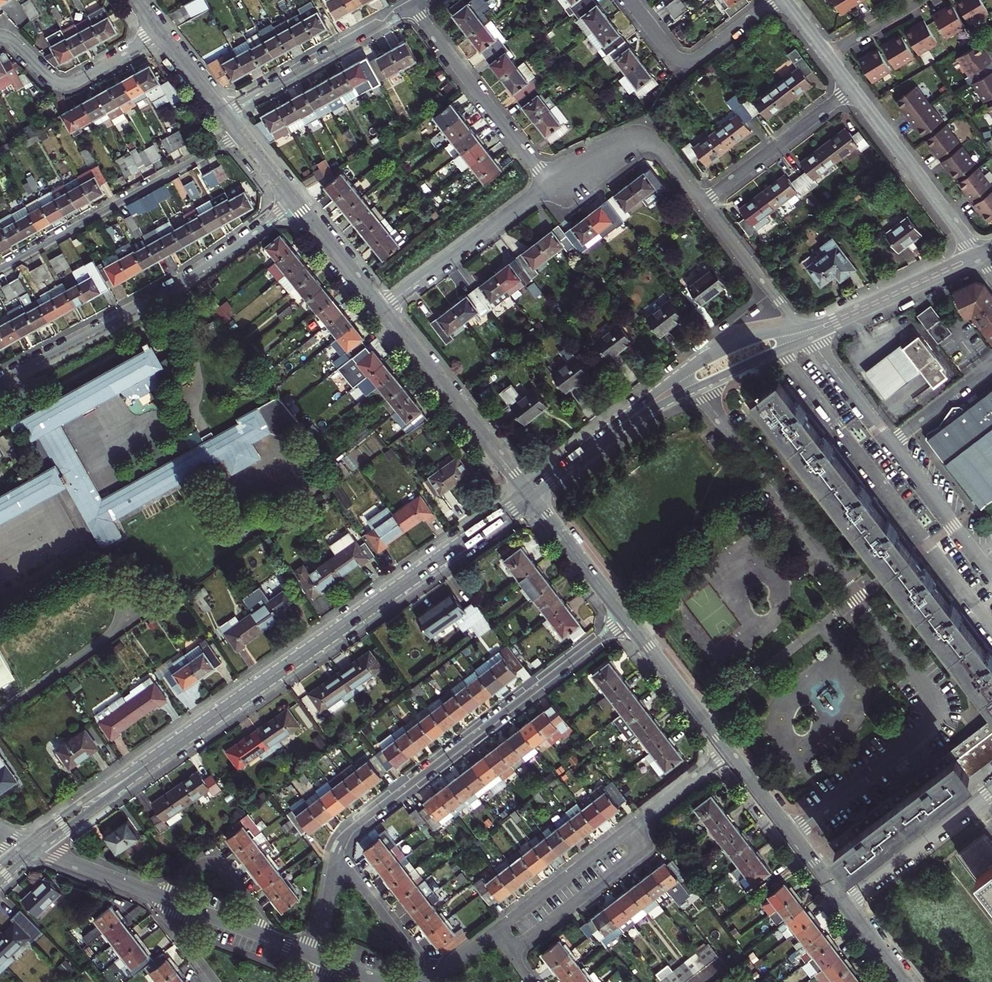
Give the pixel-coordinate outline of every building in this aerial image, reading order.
[(79,0),(73,0),(78,10),(83,7),(79,0)] [(178,20),(181,27),(212,10),(206,0),(194,0),(185,5),(186,6),(190,13),(178,20)] [(282,11),(287,8),(283,0),(275,0),(282,11)] [(296,7),(298,11),(304,21),(317,13),(313,5),(312,5),(309,0),(296,7)] [(342,0),(324,0),(336,21),(341,18),(342,20),(346,18),(350,16),(342,0)] [(363,6),(360,0),(342,0),(350,16),(354,13),(359,11),(357,9),(363,6)] [(470,36),(490,21),(492,20),(486,12),(497,4),(498,2),(497,0),(489,0),(488,0),(471,0),(472,0),(468,3),(465,0),(460,0),(452,7),(456,12),(454,14),(463,26),(470,36)] [(570,0),(559,0),(566,10),(569,7),(573,5),(570,0)] [(573,5),(569,7),(575,15),(593,1),(592,0),(570,0),(573,5)] [(669,11),(682,0),(674,0),(666,6),(669,11)] [(689,9),(682,0),(669,11),(676,19),(689,9)] [(723,8),(729,4),(726,0),(717,0),(723,8)] [(750,2),(748,0),(726,0),(729,4),(723,8),(730,18),(750,2)] [(841,12),(844,10),(846,9),(848,4),(853,1),(854,3),(860,0),(834,0),(841,12)] [(948,0),(939,5),(931,10),(944,33),(961,23),(948,0)] [(986,8),(981,0),(954,0),(967,19),(986,8)] [(593,1),(575,15),(580,22),(584,19),(595,34),(609,23),(601,12),(593,1)] [(33,2),(24,6),(31,19),(40,15),(33,2)] [(87,14),(89,18),(102,40),(109,36),(117,31),(103,6),(87,14)] [(190,13),(186,6),(174,13),(178,20),(190,13)] [(56,7),(50,10),(58,23),(63,20),(56,7)] [(575,15),(569,7),(566,10),(564,11),(570,18),(575,15)] [(286,18),(291,28),(304,21),(298,11),(286,18)] [(322,21),(317,13),(304,21),(312,37),(319,33),(326,29),(322,21)] [(911,22),(902,27),(915,50),(934,39),(921,16),(911,22)] [(89,18),(76,26),(88,47),(89,47),(94,44),(98,42),(102,40),(89,18)] [(272,26),(277,35),(291,28),(286,18),(272,26)] [(584,19),(580,22),(578,23),(589,38),(595,34),(584,19)] [(312,37),(304,21),(291,28),(300,44),(306,40),(312,37)] [(478,47),(487,57),(505,44),(507,43),(490,21),(470,36),(478,47)] [(605,47),(601,50),(606,57),(625,43),(622,39),(618,35),(609,23),(595,34),(605,47)] [(88,47),(76,26),(76,24),(62,31),(75,55),(82,51),(88,47)] [(222,27),(228,40),(235,36),(228,24),(222,27)] [(259,33),(264,42),(277,35),(272,26),(259,33)] [(293,47),(300,44),(291,28),(277,35),(286,51),(293,47)] [(54,51),(45,56),(55,66),(65,60),(75,55),(62,31),(61,29),(46,37),(54,51)] [(879,41),(892,63),(912,52),(898,29),(889,35),(879,41)] [(251,48),(252,49),(264,42),(259,33),(258,30),(245,37),(247,41),(251,48)] [(595,34),(589,38),(599,51),(601,50),(605,47),(595,34)] [(268,48),(273,58),(280,54),(286,51),(277,35),(264,42),(268,48)] [(237,55),(251,48),(247,41),(233,48),(237,55)] [(255,55),(260,65),(267,61),(273,58),(268,48),(264,42),(252,49),(255,55)] [(394,46),(388,50),(399,70),(413,62),(401,42),(394,46)] [(615,61),(626,75),(641,64),(633,54),(625,43),(606,57),(612,64),(615,61)] [(498,72),(502,77),(509,73),(517,66),(507,52),(510,50),(505,44),(487,57),(493,66),(498,72)] [(855,55),(868,78),(887,67),(873,44),(864,49),(855,55)] [(980,45),(956,59),(967,77),(991,62),(991,61),(987,53),(986,50),(983,51),(980,45)] [(207,62),(224,84),(235,78),(247,72),(242,63),(237,55),(233,48),(207,62)] [(242,63),(247,72),(253,69),(260,65),(255,55),(252,49),(251,48),(237,55),(242,63)] [(814,71),(796,49),(789,55),(792,59),(784,65),(791,74),(777,85),(789,101),(800,93),(812,84),(806,77),(814,71)] [(399,70),(388,50),(376,57),(365,63),(376,83),(399,70)] [(10,59),(6,52),(0,56),(0,58),(3,63),(10,59)] [(365,63),(361,57),(352,63),(343,68),(352,85),(357,94),(370,86),(371,88),(375,85),(375,84),(376,83),(365,63)] [(12,81),(17,90),(25,86),(10,59),(3,63),(0,58),(0,88),(12,81)] [(524,61),(517,66),(528,80),(531,78),(535,76),(524,61)] [(651,78),(641,64),(626,75),(638,90),(634,93),(639,100),(657,86),(654,82),(651,78)] [(143,69),(135,73),(148,96),(152,102),(166,94),(173,107),(185,100),(169,80),(161,84),(150,65),(143,69)] [(510,88),(518,99),(528,91),(537,85),(531,78),(528,80),(517,66),(509,73),(502,77),(510,88)] [(343,101),(357,94),(352,85),(343,68),(336,72),(329,76),(339,94),(343,101)] [(972,85),(983,103),(991,97),(991,72),(972,85)] [(123,80),(135,103),(148,96),(135,73),(129,77),(123,80)] [(317,83),(327,101),(339,94),(329,76),(326,78),(322,80),(317,83)] [(110,87),(124,112),(137,105),(135,103),(123,80),(116,84),(110,87)] [(311,86),(305,90),(320,116),(332,110),(331,108),(327,101),(317,83),(311,86)] [(529,113),(534,119),(550,108),(539,95),(542,92),(537,85),(528,91),(518,99),(524,106),(529,113)] [(777,110),(789,101),(777,85),(769,92),(753,103),(750,99),(742,105),(752,118),(760,112),(766,119),(777,110)] [(97,95),(110,117),(115,125),(127,118),(124,112),(110,87),(104,91),(97,95)] [(908,120),(930,103),(918,87),(898,103),(901,107),(899,109),(901,112),(908,120)] [(320,116),(305,90),(298,94),(292,97),(307,123),(320,116)] [(550,108),(556,104),(549,95),(546,98),(542,92),(539,95),(550,108)] [(339,94),(327,101),(331,108),(343,101),(339,94)] [(96,125),(110,117),(97,95),(90,98),(83,102),(93,120),(96,125)] [(293,131),(307,123),(292,97),(285,101),(278,105),(292,130),(293,131)] [(745,124),(752,118),(742,105),(739,100),(736,97),(728,102),(738,115),(721,127),(716,132),(728,148),(739,140),(751,131),(745,124)] [(79,128),(93,120),(83,102),(72,108),(62,114),(64,119),(74,136),(81,132),(79,128)] [(943,120),(930,103),(908,120),(913,127),(916,131),(918,129),(923,136),(943,120)] [(556,104),(550,108),(560,122),(564,120),(567,118),(556,104)] [(255,123),(271,143),(292,130),(278,105),(270,110),(262,114),(264,118),(255,123)] [(442,130),(458,117),(453,111),(449,106),(432,118),(442,130)] [(568,126),(564,120),(560,122),(550,108),(534,119),(542,130),(550,140),(568,126)] [(463,123),(458,117),(442,130),(451,142),(468,130),(463,123)] [(25,141),(36,135),(31,124),(19,130),(25,141)] [(959,141),(946,124),(926,139),(931,145),(928,147),(930,149),(937,158),(959,141)] [(832,138),(823,146),(835,162),(858,145),(861,150),(867,145),(857,131),(850,136),(845,128),(838,133),(832,138)] [(178,130),(170,135),(177,149),(186,144),(178,130)] [(468,130),(451,142),(461,155),(477,141),(472,135),(468,130)] [(717,157),(728,148),(716,132),(694,149),(690,145),(684,150),(694,163),(700,158),(706,166),(717,157)] [(46,133),(40,136),(43,141),(49,138),(46,133)] [(23,142),(26,147),(39,140),(36,135),(25,141),(23,142)] [(177,149),(170,135),(161,140),(168,153),(177,149)] [(461,155),(470,167),(480,159),(487,153),(482,147),(477,141),(461,155)] [(144,149),(152,162),(160,158),(153,145),(144,149)] [(807,171),(798,177),(808,190),(816,184),(813,179),(835,162),(823,146),(811,154),(800,163),(807,171)] [(975,163),(962,146),(941,163),(947,171),(949,174),(951,172),(956,178),(975,163)] [(87,148),(81,152),(88,165),(94,161),(87,148)] [(130,153),(132,156),(139,170),(152,162),(144,149),(139,152),(137,149),(130,153)] [(491,160),(487,153),(480,159),(470,167),(484,184),(500,171),(491,160)] [(124,156),(116,161),(125,178),(139,170),(132,156),(126,160),(124,156)] [(328,174),(334,171),(333,169),(330,165),(326,157),(312,165),(316,172),(320,179),(328,174)] [(99,185),(106,181),(97,165),(77,177),(79,179),(90,200),(97,196),(104,192),(99,185)] [(221,165),(213,169),(220,182),(229,178),(221,165)] [(991,187),(991,186),(979,168),(960,183),(964,189),(962,191),(964,194),(971,202),(991,187)] [(220,182),(213,169),(204,174),(211,187),(220,182)] [(639,179),(628,187),(640,202),(654,192),(657,196),(665,190),(650,171),(639,179)] [(326,194),(331,200),(348,187),(338,174),(332,179),(328,174),(320,179),(316,181),(322,188),(320,190),(324,194),(325,193),(326,194)] [(28,182),(34,191),(39,188),(31,175),(26,178),(28,182)] [(768,188),(762,192),(775,209),(797,192),(800,196),(808,190),(798,177),(790,183),(784,175),(776,182),(768,188)] [(79,179),(77,177),(64,184),(64,185),(66,187),(79,179)] [(83,203),(90,200),(79,179),(66,187),(77,207),(83,203)] [(193,181),(184,185),(192,198),(200,194),(193,181)] [(34,191),(28,182),(23,185),(28,194),(34,191)] [(70,211),(77,207),(66,187),(64,185),(59,187),(59,186),(54,189),(54,190),(51,192),(64,214),(70,211)] [(338,208),(341,212),(358,199),(348,187),(331,200),(336,206),(338,208)] [(626,213),(640,202),(628,187),(618,195),(607,204),(622,223),(630,218),(626,213)] [(39,201),(42,206),(50,222),(57,218),(64,214),(51,192),(51,191),(38,199),(39,201)] [(245,191),(230,199),(238,215),(246,211),(254,206),(245,191)] [(974,206),(980,214),(982,217),(984,215),(989,221),(991,219),(991,221),(991,191),(974,206)] [(229,198),(225,192),(211,200),(214,206),(229,198)] [(740,223),(750,236),(756,231),(770,220),(767,215),(775,209),(762,192),(751,201),(740,209),(746,218),(740,223)] [(3,196),(8,205),(13,202),(12,202),(8,193),(3,196)] [(167,195),(158,200),(168,218),(169,218),(175,215),(172,210),(174,209),(167,195)] [(12,213),(25,206),(20,197),(12,202),(13,202),(8,205),(12,213)] [(127,206),(132,215),(137,212),(138,214),(146,210),(140,198),(127,206)] [(238,215),(230,199),(229,198),(214,206),(224,223),(231,219),(238,215)] [(346,218),(350,224),(367,211),(358,199),(341,212),(344,216),(346,218)] [(152,203),(162,222),(168,218),(158,200),(152,203)] [(224,223),(214,206),(211,200),(197,208),(210,231),(217,227),(224,223)] [(39,201),(26,208),(28,213),(42,206),(39,201)] [(615,228),(622,223),(607,204),(603,207),(599,210),(588,219),(600,234),(612,224),(615,228)] [(31,232),(37,229),(28,213),(26,208),(25,206),(12,213),(25,236),(31,232)] [(28,213),(37,229),(44,225),(50,222),(42,206),(28,213)] [(210,231),(197,208),(196,206),(183,213),(185,217),(197,238),(203,235),(210,231)] [(356,231),(359,235),(376,222),(367,211),(350,224),(355,230),(356,231)] [(12,243),(18,240),(25,236),(12,213),(0,219),(0,223),(12,243)] [(172,225),(180,220),(177,214),(175,215),(169,218),(170,220),(172,225)] [(139,228),(132,215),(126,218),(137,238),(143,235),(140,230),(139,228)] [(919,232),(906,215),(884,232),(897,249),(908,241),(919,232)] [(197,238),(185,217),(180,220),(172,225),(184,246),(190,242),(197,238)] [(577,227),(567,235),(575,246),(582,254),(588,249),(584,245),(600,234),(588,219),(577,227)] [(170,220),(156,228),(171,253),(177,249),(184,246),(172,225),(170,220)] [(376,222),(359,235),(363,240),(364,241),(369,247),(386,234),(380,227),(376,222)] [(12,243),(0,223),(0,249),(4,247),(12,243)] [(537,243),(548,259),(564,247),(567,252),(575,246),(567,235),(559,225),(548,234),(537,243)] [(112,226),(106,229),(113,242),(119,239),(112,226)] [(143,235),(146,239),(157,261),(164,257),(171,253),(156,228),(143,235)] [(391,230),(386,234),(369,247),(374,253),(374,254),(378,259),(395,246),(400,241),(391,230)] [(266,247),(277,261),(292,249),(286,242),(281,235),(274,241),(266,247)] [(822,285),(836,274),(841,270),(846,276),(852,273),(857,269),(834,238),(823,246),(828,253),(809,267),(822,285)] [(157,261),(146,239),(132,246),(135,251),(144,268),(151,264),(157,261)] [(548,259),(537,243),(526,252),(516,259),(532,279),(539,274),(535,269),(548,259)] [(83,244),(76,249),(78,253),(86,249),(83,244)] [(279,280),(286,274),(302,261),(297,255),(292,249),(277,261),(268,268),(278,281),(279,280)] [(98,250),(92,254),(96,260),(102,257),(98,250)] [(121,259),(130,276),(137,272),(144,268),(135,251),(121,259)] [(50,260),(57,273),(70,266),(63,253),(50,260)] [(103,261),(104,262),(106,267),(121,259),(117,253),(103,261)] [(97,266),(105,281),(112,277),(116,284),(123,280),(130,276),(121,259),(106,267),(104,262),(97,266)] [(532,279),(516,259),(506,267),(497,275),(512,295),(532,279)] [(307,268),(302,261),(286,274),(297,287),(312,274),(307,268)] [(43,264),(37,268),(44,281),(50,277),(43,264)] [(90,270),(89,267),(87,264),(74,271),(76,274),(75,275),(80,283),(89,299),(96,295),(103,291),(99,285),(105,281),(97,266),(90,270)] [(725,284),(711,267),(686,286),(700,303),(712,293),(725,284)] [(44,281),(37,268),(31,271),(38,284),(40,283),(43,281),(44,281)] [(841,280),(846,276),(841,270),(836,274),(841,280)] [(286,274),(279,280),(289,293),(297,287),(286,274)] [(317,281),(312,274),(297,287),(307,299),(323,287),(317,281)] [(512,295),(497,275),(486,283),(476,291),(483,301),(491,312),(512,295)] [(19,277),(11,282),(18,295),(27,290),(19,277)] [(946,291),(960,320),(970,321),(991,347),(991,294),(983,282),(971,280),(946,291)] [(18,295),(11,282),(2,287),(9,300),(18,295)] [(76,306),(67,290),(63,283),(49,290),(62,314),(69,310),(76,306)] [(67,290),(76,306),(82,303),(89,299),(80,283),(67,290)] [(328,293),(323,287),(307,299),(317,312),(333,300),(328,293)] [(62,314),(49,290),(43,294),(44,296),(42,297),(37,299),(38,300),(50,321),(56,317),(62,314)] [(454,308),(466,323),(480,312),(484,317),(491,312),(483,301),(476,291),(469,296),(462,302),(454,308)] [(50,321),(38,300),(32,303),(26,293),(19,297),(23,305),(36,328),(43,325),(50,321)] [(338,306),(333,300),(317,312),(327,325),(343,312),(338,306)] [(682,317),(669,300),(646,318),(659,335),(671,326),(682,317)] [(36,328),(23,305),(9,313),(12,319),(22,336),(29,332),(36,328)] [(290,306),(278,316),(281,320),(293,311),(290,306)] [(220,307),(212,313),(216,319),(221,326),(230,320),(220,307)] [(466,323),(454,308),(433,325),(448,344),(456,339),(452,334),(466,323)] [(925,308),(911,318),(935,348),(949,338),(925,308)] [(317,312),(312,317),(322,329),(327,325),(317,312)] [(348,319),(343,312),(327,325),(337,338),(353,325),(348,319)] [(8,344),(15,340),(22,336),(12,319),(0,326),(0,330),(8,344)] [(214,320),(204,326),(211,338),(221,333),(214,320)] [(632,340),(619,323),(595,341),(608,358),(620,349),(632,340)] [(358,331),(353,325),(337,338),(331,343),(341,356),(333,362),(338,369),(367,346),(362,339),(363,338),(358,331)] [(895,349),(912,371),(926,389),(943,376),(912,335),(903,342),(895,349)] [(314,336),(302,345),(305,350),(317,340),(314,336)] [(30,413),(27,415),(21,419),(20,419),(16,421),(15,421),(15,423),(14,424),(14,425),(14,426),(14,427),(15,428),(15,429),(16,430),(18,430),(19,430),(20,430),(21,430),(25,428),(29,435),(27,436),(30,441),(32,439),(48,468),(56,464),(40,435),(60,424),(164,366),(152,345),(48,403),(45,405),(42,407),(30,413)] [(371,351),(367,346),(338,369),(353,388),(357,385),(384,363),(378,356),(373,349),(371,351)] [(912,371),(895,349),(867,370),(884,392),(912,371)] [(589,374),(575,356),(553,374),(566,391),(577,382),(589,374)] [(373,391),(393,375),(388,369),(384,363),(357,385),(367,396),(373,391)] [(382,403),(403,386),(398,381),(393,375),(373,391),(382,403)] [(991,707),(991,650),(917,552),(785,379),(781,382),(777,377),(754,396),(758,401),(991,707)] [(523,397),(512,383),(502,392),(526,423),(537,414),(549,405),(535,388),(523,397)] [(392,414),(412,398),(407,392),(403,386),(382,403),(392,414)] [(975,404),(982,407),(991,400),(991,391),(975,404)] [(61,474),(67,485),(102,547),(122,536),(113,520),(224,458),(232,473),(260,458),(252,443),(271,432),(273,433),(276,434),(278,435),(280,435),(282,435),(285,434),(287,433),(298,424),(287,410),(277,397),(258,408),(237,419),(240,423),(213,437),(211,434),(203,438),(205,442),(122,488),(102,499),(82,463),(61,474)] [(289,397),(283,401),(288,407),(294,403),(289,397)] [(417,404),(412,398),(392,414),(408,434),(428,420),(421,411),(422,410),(417,404)] [(982,407),(975,404),(970,402),(966,401),(960,409),(950,425),(929,432),(931,442),(932,446),(935,449),(939,455),(944,461),(969,493),(984,513),(991,507),(991,400),(982,407)] [(758,401),(750,407),(881,580),(987,719),(973,731),(829,842),(835,850),(959,756),(962,759),(958,762),(970,776),(991,759),(991,707),(758,401)] [(60,424),(40,435),(56,464),(61,474),(82,463),(60,424)] [(311,425),(306,430),(312,438),(317,433),(311,425)] [(33,449),(29,442),(18,448),(22,455),(33,449)] [(429,477),(441,494),(456,483),(471,473),(459,456),(429,477)] [(339,463),(333,468),(342,480),(348,475),(339,463)] [(55,492),(67,485),(61,474),(56,464),(48,468),(0,495),(0,522),(55,492)] [(339,487),(333,491),(346,510),(352,506),(339,487)] [(332,498),(328,492),(323,496),(327,502),(332,498)] [(419,496),(393,515),(404,532),(422,519),(425,517),(426,519),(429,523),(432,521),(435,519),(419,496)] [(387,544),(404,532),(393,515),(387,507),(366,521),(372,530),(366,534),(379,552),(382,550),(385,548),(384,546),(387,544)] [(336,555),(328,561),(340,577),(360,563),(362,564),(365,562),(368,560),(358,547),(355,542),(348,533),(329,546),(336,555)] [(365,542),(358,547),(368,560),(374,556),(365,542)] [(504,561),(519,580),(536,567),(527,554),(528,553),(526,549),(523,546),(504,561)] [(340,577),(328,561),(311,573),(304,563),(295,570),(315,597),(318,595),(321,593),(319,591),(340,577)] [(541,568),(538,565),(536,567),(519,580),(534,599),(551,585),(542,573),(543,572),(541,568)] [(141,577),(133,575),(130,588),(129,589),(137,591),(141,577)] [(555,588),(553,584),(551,585),(534,599),(549,618),(566,605),(556,592),(558,591),(555,588)] [(242,599),(252,613),(264,630),(275,623),(286,615),(282,609),(293,602),(285,590),(270,600),(260,586),(242,599)] [(481,609),(475,601),(463,609),(452,593),(435,606),(418,618),(431,636),(455,619),(463,630),(470,625),(479,637),(494,626),(481,609)] [(570,607),(568,603),(566,605),(549,618),(563,637),(581,624),(571,611),(573,610),(570,607)] [(242,645),(264,630),(252,613),(240,621),(235,616),(220,627),(237,652),(241,649),(244,647),(242,645)] [(206,640),(199,644),(202,649),(209,644),(206,640)] [(183,655),(188,662),(199,678),(210,670),(222,662),(209,644),(202,649),(199,644),(183,655)] [(508,645),(488,660),(505,684),(511,679),(518,674),(516,672),(524,666),(510,648),(508,645)] [(1,685),(7,680),(8,679),(11,677),(14,674),(0,649),(0,685),(1,685)] [(354,661),(339,672),(354,693),(363,687),(361,683),(382,668),(370,651),(354,661)] [(173,673),(188,662),(183,655),(161,671),(164,675),(171,670),(173,673)] [(488,660),(476,670),(493,692),(499,688),(505,684),(488,660)] [(611,660),(592,675),(607,694),(624,681),(615,668),(616,667),(614,664),(611,660)] [(199,678),(188,662),(173,673),(171,670),(164,675),(177,693),(188,686),(199,678)] [(475,668),(463,677),(481,702),(487,697),(493,692),(476,670),(475,668)] [(345,700),(354,693),(339,672),(324,683),(308,694),(320,711),(327,707),(331,713),(346,703),(341,697),(342,696),(345,700)] [(132,692),(135,696),(127,702),(138,719),(149,711),(161,703),(162,705),(168,700),(151,676),(131,690),(132,692)] [(463,677),(451,687),(469,711),(475,706),(481,702),(463,677)] [(607,694),(598,701),(604,709),(613,702),(622,714),(639,700),(629,688),(631,686),(628,683),(626,680),(624,681),(607,694)] [(418,684),(414,687),(420,696),(425,692),(418,684)] [(416,699),(420,696),(414,687),(412,688),(409,691),(416,699)] [(451,687),(439,696),(457,720),(463,715),(469,711),(451,687)] [(123,698),(127,702),(135,696),(132,692),(123,698)] [(138,719),(127,702),(123,698),(122,696),(95,716),(112,740),(115,738),(118,736),(116,734),(138,719)] [(439,696),(427,705),(445,729),(451,724),(457,720),(439,696)] [(641,699),(639,700),(622,714),(614,720),(628,739),(636,732),(654,719),(644,707),(646,705),(643,702),(641,699)] [(394,702),(390,705),(396,714),(400,710),(394,702)] [(569,724),(553,704),(543,712),(532,719),(546,737),(551,744),(563,734),(565,736),(574,730),(569,724)] [(427,705),(416,715),(433,738),(439,734),(445,729),(427,705)] [(272,719),(257,730),(272,751),(281,745),(279,741),(300,726),(300,725),(288,708),(272,719)] [(416,715),(404,724),(421,747),(427,743),(433,738),(416,715)] [(655,718),(654,719),(636,732),(651,752),(668,739),(659,726),(660,725),(658,721),(655,718)] [(526,724),(520,729),(534,746),(546,737),(532,719),(526,724)] [(404,724),(392,733),(410,756),(415,752),(421,747),(404,724)] [(514,733),(508,738),(526,760),(538,751),(534,746),(520,729),(514,733)] [(263,758),(272,751),(257,730),(242,741),(226,752),(238,769),(260,754),(263,758)] [(85,731),(58,750),(70,767),(89,753),(97,748),(85,731)] [(310,736),(319,749),(326,744),(317,732),(310,736)] [(392,733),(378,744),(382,749),(375,754),(387,770),(394,765),(396,767),(403,762),(410,756),(392,733)] [(673,740),(670,737),(668,739),(651,752),(645,756),(660,776),(683,758),(673,745),(675,744),(673,740)] [(496,747),(514,770),(526,760),(508,738),(502,742),(496,747)] [(490,752),(485,756),(502,779),(503,781),(515,771),(514,770),(496,747),(490,752)] [(326,754),(321,757),(327,765),(332,761),(326,754)] [(368,759),(356,768),(370,786),(376,782),(382,777),(381,775),(387,770),(375,754),(368,759)] [(17,780),(0,756),(0,793),(9,787),(17,780)] [(502,779),(485,756),(479,761),(472,766),(490,788),(502,779)] [(849,869),(970,776),(958,762),(962,759),(959,756),(835,850),(849,869)] [(352,763),(340,772),(341,773),(344,778),(358,795),(364,791),(370,786),(356,768),(352,763)] [(466,770),(460,774),(478,797),(490,788),(472,766),(466,770)] [(187,779),(176,787),(188,805),(210,789),(214,794),(221,789),(215,780),(212,775),(205,780),(199,771),(187,779)] [(302,772),(298,775),(304,783),(309,780),(302,772)] [(341,773),(329,782),(333,787),(344,778),(341,773)] [(455,779),(449,784),(466,806),(478,797),(460,774),(455,779)] [(344,778),(333,787),(346,805),(352,800),(358,795),(344,778)] [(328,780),(316,790),(317,791),(334,814),(340,809),(346,805),(333,787),(329,782),(328,780)] [(602,784),(590,794),(594,800),(608,817),(614,813),(620,808),(618,806),(627,799),(613,781),(604,788),(602,784)] [(542,782),(530,791),(534,795),(546,786),(542,782)] [(466,806),(449,784),(443,788),(437,793),(453,814),(454,815),(466,806)] [(165,820),(188,805),(176,787),(164,795),(152,803),(159,812),(151,817),(161,831),(169,825),(165,820)] [(317,791),(306,800),(323,822),(329,818),(334,814),(317,791)] [(539,792),(534,796),(540,804),(545,800),(539,792)] [(453,814),(437,793),(430,797),(424,802),(426,805),(418,812),(426,822),(432,830),(441,824),(453,814)] [(713,793),(694,808),(709,827),(727,814),(717,801),(719,800),(716,797),(713,793)] [(521,804),(517,799),(506,807),(511,813),(521,804)] [(570,818),(582,809),(575,799),(563,808),(570,818)] [(306,800),(287,815),(290,820),(294,825),(301,834),(307,829),(310,832),(316,827),(323,822),(306,800)] [(582,809),(596,826),(602,822),(608,817),(594,800),(582,809)] [(240,819),(244,812),(238,808),(234,815),(240,819)] [(418,812),(416,809),(409,814),(419,827),(426,822),(418,812)] [(582,809),(570,818),(584,836),(590,831),(596,826),(582,809)] [(515,810),(510,814),(517,822),(521,818),(515,810)] [(567,813),(555,822),(559,827),(572,845),(578,840),(584,836),(570,818),(567,813)] [(709,827),(724,847),(741,833),(732,821),(733,819),(731,816),(728,813),(727,814),(709,827)] [(234,853),(261,831),(248,814),(233,825),(237,830),(226,838),(230,844),(228,845),(231,849),(234,853)] [(281,826),(286,832),(294,825),(290,820),(281,826)] [(116,853),(140,837),(128,821),(117,829),(105,837),(109,842),(106,844),(108,847),(111,845),(116,853)] [(572,845),(559,827),(552,832),(549,827),(543,831),(546,836),(560,854),(566,849),(572,845)] [(266,840),(267,839),(261,831),(234,853),(236,856),(239,860),(242,858),(245,862),(269,844),(266,840)] [(384,831),(379,835),(380,837),(381,837),(385,842),(387,840),(393,847),(396,845),(384,831)] [(741,833),(724,847),(739,865),(756,852),(746,840),(748,838),(745,835),(743,832),(741,833)] [(546,836),(535,845),(548,863),(554,858),(560,854),(546,836)] [(371,864),(393,847),(387,840),(385,842),(381,837),(380,837),(364,849),(368,855),(365,857),(368,861),(371,864)] [(962,857),(991,896),(991,843),(988,838),(962,857)] [(269,853),(274,850),(269,844),(245,862),(249,867),(246,869),(249,873),(252,877),(274,860),(270,855),(269,853)] [(393,847),(371,864),(374,868),(376,871),(379,870),(383,874),(405,857),(396,845),(393,847)] [(535,845),(523,855),(536,872),(542,868),(548,863),(535,845)] [(519,850),(507,859),(524,881),(530,877),(536,872),(523,855),(519,850)] [(756,852),(739,865),(754,885),(771,872),(766,865),(761,859),(762,857),(757,851),(756,852)] [(405,857),(383,874),(386,879),(384,881),(386,885),(389,888),(409,873),(404,866),(408,863),(405,857)] [(499,873),(513,890),(518,886),(524,881),(507,859),(495,868),(499,873)] [(277,869),(279,867),(274,860),(252,877),(255,880),(258,884),(260,882),(264,886),(281,874),(277,869)] [(461,868),(456,861),(450,866),(455,872),(461,868)] [(659,866),(653,871),(671,894),(678,903),(696,889),(686,876),(674,861),(669,865),(665,861),(659,866)] [(408,863),(404,866),(409,873),(414,869),(408,863)] [(409,873),(389,888),(392,892),(395,895),(398,893),(401,898),(425,880),(416,868),(414,869),(409,873)] [(468,877),(463,871),(455,877),(460,884),(468,877)] [(647,876),(640,881),(658,904),(671,894),(653,871),(647,876)] [(481,894),(489,905),(499,898),(500,900),(506,895),(513,890),(499,873),(487,882),(483,877),(473,884),(481,894)] [(286,877),(284,878),(281,874),(264,886),(268,891),(265,893),(268,897),(270,900),(292,884),(286,877)] [(34,889),(22,901),(37,916),(61,893),(47,877),(34,889)] [(425,880),(401,898),(405,903),(402,905),(405,908),(407,912),(434,891),(425,879),(425,880)] [(635,885),(629,890),(647,912),(647,913),(658,904),(640,881),(635,885)] [(771,894),(768,896),(770,899),(762,905),(769,914),(797,893),(794,890),(791,886),(789,888),(784,883),(771,894)] [(295,893),(297,891),(292,884),(270,900),(273,904),(276,908),(279,906),(283,911),(299,898),(295,893)] [(647,912),(629,890),(623,894),(617,898),(630,915),(636,911),(641,917),(647,912)] [(434,891),(407,912),(410,915),(413,919),(416,917),(419,922),(436,909),(433,904),(440,898),(434,891)] [(797,893),(769,914),(777,924),(785,918),(787,920),(803,907),(800,903),(802,901),(800,897),(797,893)] [(630,915),(617,898),(611,903),(605,908),(623,931),(635,922),(630,915)] [(111,906),(95,919),(99,924),(83,937),(88,944),(102,933),(124,916),(121,913),(118,909),(115,911),(111,906)] [(787,920),(778,927),(787,938),(793,934),(815,917),(812,913),(809,910),(807,912),(803,907),(787,920)] [(596,915),(586,922),(595,932),(604,945),(623,931),(605,908),(596,915)] [(436,909),(419,922),(423,926),(420,929),(423,932),(426,936),(448,919),(442,912),(440,913),(436,909)] [(0,937),(0,959),(7,966),(15,959),(11,955),(28,939),(31,943),(42,932),(21,910),(11,919),(14,923),(2,935),(0,937)] [(636,911),(630,915),(635,922),(641,917),(636,911)] [(126,920),(124,916),(102,933),(108,940),(110,938),(114,943),(130,930),(126,925),(129,923),(126,920)] [(798,941),(793,945),(797,950),(822,931),(818,926),(821,924),(818,921),(815,917),(793,934),(798,941)] [(448,919),(426,936),(429,939),(432,943),(434,941),(438,946),(455,933),(451,928),(453,926),(448,919)] [(586,922),(580,927),(588,938),(595,932),(586,922)] [(730,931),(736,938),(741,934),(735,926),(730,931)] [(455,933),(438,946),(445,955),(469,937),(462,928),(455,933)] [(134,935),(130,930),(114,943),(118,948),(115,950),(121,957),(142,940),(140,937),(137,933),(134,935)] [(797,950),(806,962),(833,941),(831,937),(828,934),(825,936),(822,931),(797,950)] [(145,944),(142,940),(121,957),(126,964),(128,962),(132,967),(130,969),(134,975),(144,967),(153,960),(149,954),(149,955),(145,950),(148,948),(145,944)] [(559,940),(543,953),(547,958),(544,960),(547,964),(550,967),(571,951),(565,944),(563,945),(559,940)] [(806,962),(802,965),(811,977),(816,973),(840,955),(836,950),(839,948),(836,944),(833,941),(806,962)] [(719,956),(709,943),(703,948),(713,960),(719,956)] [(90,947),(86,950),(91,956),(95,953),(90,947)] [(713,960),(703,948),(697,952),(707,965),(713,960)] [(553,971),(555,975),(558,972),(562,977),(578,965),(574,960),(577,958),(571,951),(550,967),(553,971)] [(707,965),(697,952),(691,957),(701,970),(707,965)] [(747,956),(753,964),(759,960),(753,952),(747,956)] [(163,953),(153,960),(144,967),(148,973),(145,976),(150,981),(162,981),(179,968),(177,965),(174,961),(171,963),(167,959),(163,953)] [(823,981),(829,981),(852,965),(849,961),(846,958),(843,960),(840,955),(816,973),(823,981)] [(701,970),(691,957),(685,961),(695,974),(701,970)] [(74,970),(65,961),(59,967),(68,976),(74,970)] [(695,974),(685,961),(679,966),(689,979),(695,974)] [(668,964),(656,974),(661,980),(667,975),(673,971),(668,964)] [(759,968),(765,975),(769,971),(764,964),(759,968)] [(565,981),(580,981),(589,975),(584,967),(582,969),(578,965),(562,977),(565,981)] [(858,979),(854,974),(857,972),(855,968),(852,965),(829,981),(854,981),(858,979)] [(679,966),(673,971),(682,981),(685,981),(689,979),(679,966)] [(179,968),(162,981),(185,981),(182,978),(185,976),(182,972),(179,968)] [(594,971),(589,975),(580,981),(602,981),(594,971)] [(672,981),(682,981),(673,971),(667,975),(672,981)]
